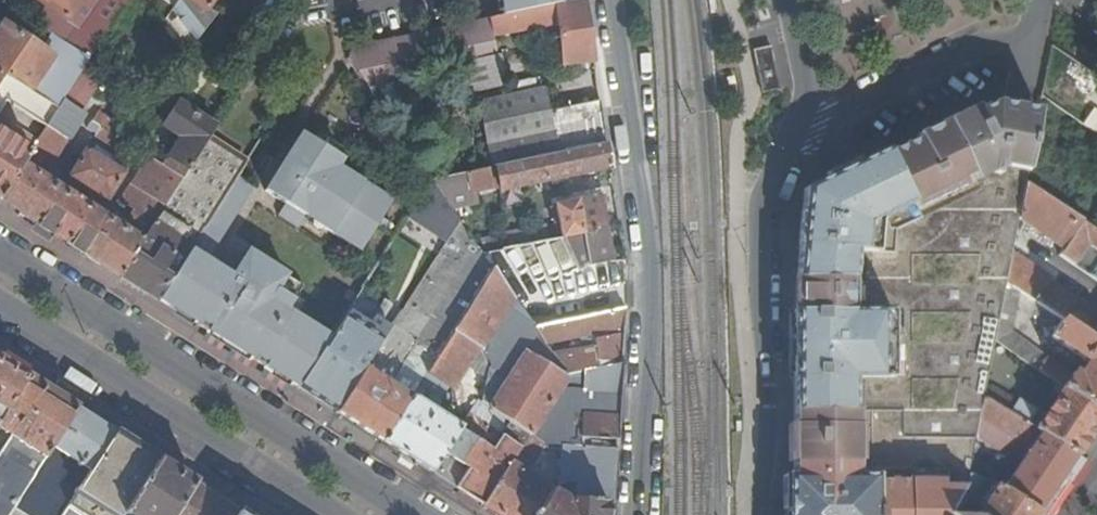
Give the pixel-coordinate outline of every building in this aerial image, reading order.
[(128,0),(101,0),(81,29),(69,21),(83,0),(38,0),(46,5),(34,23),(53,36),(89,59),(112,25),(128,0)] [(141,6),(132,0),(128,0),(112,25),(123,32),(141,6)] [(215,16),(205,9),(211,0),(178,0),(163,21),(196,42),(215,16)] [(543,7),(552,5),(561,3),(560,0),(499,0),(502,15),(543,7)] [(592,62),(583,0),(574,0),(561,3),(552,5),(554,23),(559,65),(592,62)] [(543,7),(546,24),(554,23),(552,5),(543,7)] [(500,34),(546,24),(543,7),(502,15),(489,18),(494,42),(501,40),(500,34)] [(365,86),(410,76),(497,57),(494,42),(489,18),(340,49),(365,86)] [(84,67),(89,59),(53,36),(44,49),(0,19),(0,83),(5,76),(56,110),(62,101),(84,67)] [(753,49),(762,92),(781,88),(771,45),(753,49)] [(45,128),(56,110),(5,76),(0,83),(0,98),(45,128)] [(365,86),(382,110),(415,103),(410,76),(365,86)] [(492,167),(604,142),(598,100),(546,112),(541,90),(479,104),(492,167)] [(1038,109),(1024,184),(1049,200),(1066,114),(1040,97),(1038,109)] [(62,101),(56,110),(45,128),(62,139),(66,142),(82,115),(62,101)] [(182,177),(215,126),(178,102),(162,126),(180,138),(162,166),(182,177)] [(948,514),(966,483),(967,475),(974,439),(978,419),(982,397),(993,340),(1004,284),(1005,276),(1010,252),(1016,217),(1024,184),(1038,109),(995,102),(948,125),(887,153),(884,148),(824,178),(803,188),(795,253),(792,273),(793,279),(805,279),(805,299),(793,298),(792,303),(793,312),(789,312),(790,334),(796,335),(796,356),(789,356),(789,377),(791,377),(803,378),(803,387),(793,387),(792,450),(803,450),(803,462),(793,461),(793,468),(798,472),(792,477),(786,476),(785,514),(951,514),(948,514)] [(1092,109),(1082,124),(1096,134),(1096,112),(1092,109)] [(118,139),(122,130),(97,115),(92,125),(98,129),(94,138),(134,162),(140,152),(118,139)] [(895,148),(884,148),(887,153),(948,125),(946,123),(895,148)] [(29,153),(20,166),(38,176),(62,139),(45,128),(36,142),(29,153)] [(20,166),(29,153),(10,140),(14,133),(8,130),(4,136),(0,134),(0,198),(20,166)] [(10,140),(29,153),(36,142),(16,130),(14,133),(10,140)] [(300,218),(354,252),(360,243),(386,202),(331,168),(336,159),(297,135),(287,148),(259,193),(279,205),(272,216),(292,230),(300,218)] [(499,191),(608,166),(604,142),(492,167),(444,177),(446,190),(467,186),(468,190),(498,184),(499,191)] [(67,178),(106,203),(124,174),(84,150),(67,178)] [(182,177),(162,166),(149,158),(120,203),(136,213),(128,224),(114,215),(109,222),(38,176),(20,166),(0,198),(0,201),(68,244),(118,276),(154,221),(182,177)] [(118,167),(127,173),(130,168),(120,162),(118,167)] [(214,336),(297,389),(328,340),(308,328),(284,313),(300,288),(244,254),(228,279),(203,264),(231,219),(250,188),(233,178),(197,236),(191,245),(167,284),(156,299),(214,336)] [(1024,184),(1016,217),(1062,247),(1080,221),(1049,200),(1024,184)] [(579,232),(603,227),(596,195),(574,199),(574,201),(548,206),(549,211),(555,211),(560,236),(563,236),(579,232)] [(460,222),(445,202),(427,225),(448,238),(460,222)] [(167,284),(191,245),(176,236),(182,228),(166,218),(161,226),(154,221),(118,276),(156,299),(167,284)] [(1080,221),(1062,247),(1057,255),(1073,266),(1086,245),(1096,251),(1096,231),(1080,221)] [(335,413),(380,441),(416,385),(424,373),(492,269),(481,253),(470,236),(460,222),(448,238),(439,254),(447,259),(404,327),(395,322),(382,341),(378,348),(390,356),(377,376),(365,369),(335,413)] [(586,264),(609,259),(603,227),(579,232),(586,264)] [(481,253),(501,248),(497,230),(470,236),(481,253)] [(576,268),(582,269),(586,264),(579,232),(563,236),(576,268)] [(507,290),(530,285),(559,278),(560,279),(574,277),(582,269),(576,268),(563,236),(560,236),(501,248),(481,253),(492,269),(507,290)] [(1096,281),(1096,251),(1086,245),(1073,266),(1096,281)] [(1096,347),(1096,320),(1088,314),(1091,309),(1049,283),(1051,278),(1010,252),(1005,276),(1004,284),(1018,293),(1060,322),(1096,347)] [(539,325),(624,307),(622,256),(609,259),(586,264),(582,269),(574,277),(560,279),(559,278),(530,285),(539,325)] [(492,269),(424,373),(449,389),(466,364),(476,347),(479,349),(480,347),(512,299),(507,290),(492,269)] [(805,279),(793,279),(793,298),(805,299),(805,279)] [(1096,412),(1096,347),(1060,322),(1049,339),(1086,365),(1081,373),(1077,370),(1073,376),(1072,374),(1066,383),(1057,378),(1055,366),(1009,335),(1018,293),(1004,284),(993,340),(1056,386),(1096,412)] [(485,377),(479,404),(488,410),(537,334),(532,326),(512,299),(480,347),(487,359),(487,367),(485,377)] [(537,334),(544,343),(623,327),(624,307),(539,325),(532,326),(537,334)] [(297,389),(335,413),(365,369),(378,348),(382,341),(343,316),(328,340),(297,389)] [(564,375),(620,363),(622,333),(593,339),(593,352),(555,360),(564,375)] [(605,504),(554,488),(532,479),(510,468),(519,448),(501,436),(509,423),(528,435),(553,392),(618,394),(620,363),(564,375),(555,360),(544,343),(537,334),(488,410),(479,404),(473,401),(457,427),(432,410),(438,399),(416,385),(380,441),(452,487),(496,514),(604,514),(605,504)] [(466,364),(485,377),(487,367),(487,359),(480,347),(479,349),(476,347),(466,364)] [(378,348),(365,369),(377,376),(390,356),(378,348)] [(0,361),(0,418),(26,378),(0,361)] [(803,378),(791,377),(793,387),(803,387),(803,378)] [(26,378),(0,418),(0,429),(10,435),(0,451),(0,514),(8,514),(12,508),(22,492),(28,481),(39,464),(40,462),(51,446),(74,409),(26,378)] [(1078,456),(1096,428),(1096,412),(1056,386),(1053,391),(1058,395),(1040,422),(1036,428),(1078,456)] [(563,445),(615,448),(618,394),(553,392),(528,435),(519,448),(510,468),(532,479),(554,488),(563,445)] [(1004,489),(1040,513),(1078,456),(1036,428),(1027,423),(1011,413),(982,397),(978,419),(1005,434),(1031,448),(1004,489)] [(1011,413),(1027,423),(1032,416),(1035,410),(1019,399),(1011,413)] [(113,433),(74,409),(51,446),(89,470),(113,433)] [(1027,423),(1036,428),(1040,422),(1032,416),(1027,423)] [(113,433),(89,470),(79,487),(78,488),(67,506),(61,514),(123,514),(125,512),(157,460),(113,433)] [(974,439),(967,475),(984,481),(992,443),(974,439)] [(605,504),(611,504),(615,448),(563,445),(554,488),(605,504)] [(89,470),(51,446),(40,462),(79,487),(89,470)] [(792,450),(793,461),(803,462),(803,450),(792,450)] [(194,484),(157,460),(125,512),(129,514),(174,514),(194,484)] [(28,481),(67,506),(78,488),(39,464),(28,481)] [(793,468),(786,476),(792,477),(798,472),(793,468)] [(951,514),(980,514),(999,486),(984,481),(967,475),(966,483),(948,514),(951,514)] [(22,492),(59,514),(61,514),(67,506),(28,481),(22,492)] [(194,484),(174,514),(237,514),(239,512),(194,484)] [(1040,513),(1004,489),(999,486),(980,514),(1039,514),(1040,513)] [(22,492),(12,508),(24,514),(59,514),(22,492)]
